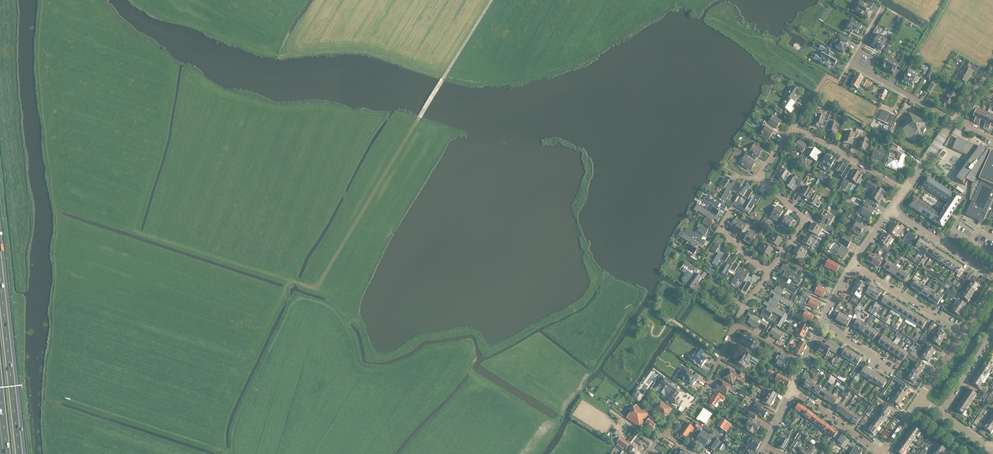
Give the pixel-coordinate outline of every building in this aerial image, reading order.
[(868,19),(872,12),(868,10),(869,7),(871,8),(874,4),(868,0),(867,0),(865,4),(861,2),(858,6),(856,5),(852,12),(863,18),(864,16),(868,19)] [(850,20),(845,30),(851,34),(853,31),(858,33),(862,27),(850,20)] [(876,35),(871,44),(874,46),(874,47),(875,47),(877,48),(881,50),(884,44),(887,45),(894,35),(892,34),(890,37),(888,36),(887,38),(878,34),(877,35),(876,35)] [(839,51),(843,53),(845,49),(846,47),(847,46),(846,46),(848,43),(847,42),(848,39),(841,35),(839,38),(838,37),(837,41),(836,41),(835,44),(833,47),(836,49),(836,50),(836,49),(839,51)] [(827,67),(828,65),(830,66),(831,64),(833,65),(837,60),(832,57),(834,54),(817,44),(815,47),(821,51),(817,56),(814,54),(812,58),(827,67)] [(902,70),(906,63),(901,60),(899,64),(895,61),(895,62),(887,57),(886,59),(885,59),(881,66),(881,67),(885,69),(889,71),(889,72),(893,74),(893,73),(897,67),(902,70)] [(971,66),(966,63),(964,67),(965,67),(962,73),(961,72),(959,74),(956,78),(959,80),(959,79),(965,83),(968,77),(969,78),(972,71),(970,69),(971,66)] [(907,72),(902,81),(906,84),(908,85),(912,87),(918,78),(917,77),(914,76),(916,73),(909,69),(907,72)] [(925,78),(929,80),(934,71),(930,69),(925,78)] [(872,83),(867,80),(865,82),(862,80),(863,78),(856,74),(851,84),(857,88),(860,84),(864,86),(863,86),(868,89),(872,83)] [(925,90),(929,93),(934,84),(930,81),(925,90)] [(786,97),(793,102),(794,103),(797,99),(794,97),(798,91),(789,86),(786,91),(788,93),(786,97)] [(943,101),(942,100),(940,103),(945,106),(947,103),(950,105),(956,95),(953,93),(955,90),(949,87),(946,93),(947,94),(943,101)] [(880,94),(878,97),(883,100),(885,97),(888,92),(882,89),(879,94),(880,94)] [(793,102),(786,97),(785,97),(782,102),(784,104),(782,107),(790,113),(793,108),(790,106),(793,102)] [(976,118),(974,122),(976,123),(982,110),(977,108),(978,107),(975,105),(972,111),(975,112),(973,117),(976,118)] [(889,125),(895,116),(882,109),(877,119),(889,125)] [(983,121),(987,112),(982,110),(976,123),(979,124),(981,120),(983,121)] [(987,112),(983,121),(986,122),(983,128),(985,130),(992,114),(987,112)] [(898,133),(913,141),(915,137),(919,139),(928,123),(909,113),(907,117),(906,117),(898,133)] [(815,117),(813,126),(819,128),(820,125),(825,126),(828,119),(829,116),(823,114),(822,116),(817,114),(816,116),(815,116),(815,117)] [(765,121),(763,123),(777,132),(779,129),(776,127),(781,121),(774,116),(772,117),(771,117),(772,118),(768,123),(765,121)] [(828,119),(825,126),(824,129),(830,131),(829,133),(835,135),(838,128),(838,127),(839,124),(833,123),(834,120),(828,119)] [(775,135),(777,132),(763,123),(762,125),(765,127),(763,130),(764,131),(762,133),(761,132),(760,133),(761,134),(760,135),(768,140),(772,134),(775,135)] [(857,137),(859,132),(860,130),(859,130),(856,129),(855,134),(847,131),(843,142),(851,145),(854,136),(857,137)] [(863,133),(859,132),(857,137),(857,139),(860,141),(857,149),(865,151),(869,140),(861,138),(863,133)] [(957,138),(952,149),(971,157),(956,179),(965,185),(968,181),(972,183),(969,200),(972,201),(965,215),(979,221),(980,220),(983,221),(982,222),(986,224),(988,218),(992,221),(992,153),(991,152),(990,153),(988,152),(987,151),(980,145),(978,148),(957,138)] [(797,151),(797,150),(802,153),(805,147),(804,147),(806,144),(802,141),(801,142),(798,140),(793,149),(797,151)] [(897,152),(899,148),(896,147),(897,145),(892,142),(889,149),(897,152)] [(750,151),(747,149),(746,152),(756,159),(758,157),(763,151),(760,149),(761,147),(758,145),(759,145),(758,144),(757,145),(755,143),(750,151)] [(815,161),(816,161),(821,153),(814,149),(813,152),(811,150),(807,156),(815,161)] [(871,160),(877,161),(877,159),(881,160),(884,151),(880,150),(879,152),(874,150),(871,160)] [(746,152),(744,155),(745,156),(743,159),(742,158),(738,162),(740,163),(740,164),(742,165),(741,166),(742,166),(743,165),(747,168),(748,167),(751,169),(756,163),(754,162),(756,159),(746,152)] [(822,162),(819,167),(827,172),(830,168),(835,160),(830,157),(830,156),(827,154),(822,162)] [(890,156),(886,166),(896,169),(897,167),(901,169),(903,165),(902,165),(905,156),(898,154),(897,158),(890,156)] [(835,170),(840,173),(838,176),(844,180),(849,170),(846,168),(847,166),(840,162),(835,170)] [(777,176),(786,181),(788,176),(790,174),(781,169),(783,166),(779,164),(776,169),(779,171),(777,176)] [(844,179),(841,185),(843,187),(845,188),(849,182),(850,181),(853,182),(857,185),(858,183),(859,184),(862,179),(860,177),(862,175),(854,171),(853,173),(851,173),(847,179),(845,178),(844,179)] [(793,179),(788,176),(786,181),(783,185),(792,190),(795,184),(799,187),(802,181),(795,177),(793,179)] [(718,197),(717,199),(724,203),(732,190),(737,183),(737,182),(734,180),(731,184),(728,182),(729,181),(724,178),(719,186),(724,188),(726,189),(720,199),(718,197)] [(925,189),(931,180),(928,178),(921,187),(923,189),(924,188),(925,189)] [(929,191),(935,183),(931,180),(925,189),(929,191)] [(873,184),(868,181),(865,185),(872,190),(871,193),(872,194),(869,199),(867,198),(865,201),(872,205),(874,200),(878,203),(884,192),(878,189),(879,187),(873,184)] [(743,197),(748,189),(750,186),(747,184),(744,189),(740,186),(741,185),(737,183),(732,190),(737,193),(737,192),(739,193),(733,203),(738,206),(739,203),(743,197)] [(933,194),(939,185),(935,183),(929,191),(933,194)] [(943,188),(939,185),(933,194),(937,196),(943,188)] [(810,192),(811,190),(804,186),(800,194),(806,198),(805,200),(808,202),(809,199),(813,194),(810,192)] [(941,199),(947,190),(943,188),(937,196),(941,199)] [(752,192),(748,189),(743,197),(750,201),(744,210),(742,208),(742,205),(739,203),(738,206),(737,208),(748,214),(749,212),(758,198),(760,199),(763,194),(758,191),(755,195),(752,193),(752,192)] [(945,202),(951,193),(947,190),(941,199),(945,202)] [(809,199),(808,202),(818,208),(821,202),(818,201),(819,198),(820,198),(821,196),(814,192),(813,194),(809,199)] [(951,193),(945,202),(948,203),(945,207),(944,209),(943,210),(940,214),(934,210),(928,219),(942,228),(952,214),(961,200),(951,193)] [(724,203),(717,199),(716,201),(707,195),(704,200),(714,206),(712,208),(712,207),(709,212),(715,216),(717,216),(719,212),(718,211),(720,207),(725,210),(726,207),(723,205),(724,203)] [(912,209),(918,200),(916,199),(917,198),(915,197),(909,206),(912,209)] [(918,200),(912,209),(916,211),(922,203),(918,200)] [(872,205),(865,201),(863,204),(865,205),(860,214),(862,214),(865,216),(869,219),(874,210),(870,208),(872,205)] [(920,214),(926,205),(922,203),(916,211),(920,214)] [(697,212),(697,211),(707,217),(706,219),(705,219),(702,223),(710,228),(713,223),(711,222),(714,219),(718,221),(720,218),(717,216),(715,216),(709,212),(696,204),(693,210),(697,212)] [(924,216),(930,208),(926,205),(920,214),(924,216)] [(776,207),(770,218),(777,222),(777,221),(779,223),(782,219),(782,218),(780,216),(783,211),(776,207)] [(930,208),(924,216),(928,219),(934,210),(930,208)] [(819,224),(825,228),(826,229),(827,229),(828,227),(828,226),(826,225),(830,218),(828,217),(829,214),(824,211),(818,221),(821,222),(819,224)] [(779,223),(778,224),(781,226),(787,230),(790,232),(792,229),(795,224),(792,222),(793,220),(786,217),(785,219),(782,218),(782,219),(779,223)] [(852,232),(859,236),(863,228),(860,227),(863,221),(857,217),(853,224),(854,224),(853,227),(854,228),(852,232)] [(742,232),(744,234),(746,230),(747,230),(749,227),(750,224),(748,222),(746,225),(740,221),(735,219),(731,226),(735,229),(734,231),(740,235),(742,232)] [(825,228),(819,224),(817,223),(815,226),(813,224),(809,231),(813,233),(811,236),(817,239),(822,230),(825,231),(826,229),(825,228)] [(887,231),(888,232),(896,237),(897,238),(900,235),(897,233),(901,228),(903,230),(904,227),(900,224),(898,226),(893,223),(887,231)] [(697,234),(687,228),(685,231),(684,233),(704,245),(705,242),(701,239),(703,236),(705,237),(707,232),(708,230),(704,227),(699,224),(699,225),(698,226),(698,227),(699,228),(699,229),(697,232),(698,232),(697,234)] [(677,235),(681,237),(691,243),(690,245),(689,245),(685,252),(692,256),(694,254),(697,250),(695,249),(698,245),(702,248),(704,245),(684,233),(681,231),(680,230),(677,235)] [(747,235),(743,241),(750,245),(754,238),(756,235),(749,231),(749,232),(746,230),(744,234),(747,235)] [(886,235),(885,233),(879,241),(879,242),(884,245),(886,247),(892,239),(894,240),(896,237),(888,232),(886,235)] [(905,237),(902,241),(910,247),(917,236),(911,232),(906,239),(905,237)] [(767,244),(771,246),(772,247),(774,244),(777,246),(781,240),(772,234),(768,240),(769,240),(769,241),(765,238),(764,241),(767,243),(767,244)] [(805,244),(804,247),(808,249),(810,251),(812,248),(816,242),(817,239),(810,235),(808,237),(807,236),(803,243),(805,244)] [(841,246),(836,255),(843,259),(849,250),(846,249),(852,240),(844,235),(839,244),(841,246)] [(916,240),(912,246),(914,248),(916,246),(919,248),(917,250),(920,251),(919,252),(925,243),(920,239),(918,242),(916,240)] [(758,250),(768,256),(772,250),(769,248),(771,246),(767,244),(767,243),(764,241),(762,244),(758,250)] [(882,249),(884,245),(879,242),(877,245),(879,246),(873,256),(870,254),(866,261),(872,264),(878,254),(882,249)] [(720,260),(725,252),(726,251),(728,246),(725,245),(723,249),(719,247),(720,245),(715,243),(711,250),(715,253),(716,253),(718,254),(712,263),(713,264),(712,266),(715,269),(717,266),(720,260)] [(924,256),(926,253),(930,246),(925,243),(919,252),(924,256)] [(806,252),(808,249),(804,247),(801,245),(800,248),(797,246),(793,253),(795,254),(793,258),(799,262),(802,258),(803,259),(807,252),(806,252)] [(879,260),(882,256),(878,254),(872,264),(878,268),(880,265),(882,266),(892,251),(887,248),(886,247),(884,245),(882,249),(888,252),(883,260),(882,261),(879,260)] [(930,246),(926,253),(931,256),(936,250),(930,246)] [(936,250),(931,256),(937,260),(941,253),(936,250)] [(726,276),(730,270),(734,262),(738,256),(735,254),(732,259),(729,256),(729,255),(725,252),(720,260),(725,263),(725,262),(727,263),(722,273),(721,274),(724,278),(725,275),(726,276)] [(941,253),(937,260),(942,263),(946,257),(944,255),(944,254),(942,252),(941,253)] [(824,253),(822,256),(828,259),(824,266),(830,270),(830,269),(836,272),(839,266),(829,260),(831,258),(824,253)] [(946,257),(942,263),(947,267),(952,260),(946,257)] [(952,260),(947,267),(953,270),(957,264),(952,260)] [(893,265),(887,261),(883,268),(888,272),(893,265)] [(682,267),(688,272),(683,279),(683,283),(685,284),(688,286),(693,290),(696,291),(699,287),(701,285),(698,283),(702,278),(703,279),(706,274),(701,271),(700,271),(689,264),(686,262),(684,264),(682,267)] [(739,280),(744,272),(745,270),(738,266),(739,265),(734,262),(730,270),(734,273),(735,272),(737,273),(731,283),(731,284),(734,287),(735,286),(736,286),(739,280)] [(893,265),(888,272),(893,275),(898,268),(896,267),(897,264),(894,262),(893,265)] [(956,276),(959,278),(963,272),(960,270),(962,267),(957,264),(953,270),(951,273),(953,274),(955,272),(958,274),(956,276)] [(793,281),(799,284),(803,278),(795,274),(796,272),(787,267),(786,269),(782,266),(780,269),(785,272),(782,275),(781,275),(779,279),(781,281),(786,284),(789,279),(788,279),(789,277),(794,279),(793,281)] [(899,279),(904,271),(902,269),(901,271),(898,268),(893,275),(899,279)] [(907,272),(904,271),(899,279),(904,282),(909,276),(906,274),(907,272)] [(748,275),(744,272),(739,280),(744,282),(746,283),(740,293),(745,295),(751,284),(752,282),(754,280),(756,281),(758,277),(754,274),(751,278),(747,276),(748,275)] [(911,287),(916,290),(922,282),(920,280),(917,278),(914,276),(909,284),(911,285),(911,287)] [(797,290),(786,284),(781,281),(779,279),(778,278),(776,281),(780,284),(777,288),(776,287),(774,291),(781,296),(784,291),(783,291),(784,289),(794,295),(797,290)] [(862,291),(865,287),(865,286),(861,284),(863,282),(857,279),(853,285),(855,286),(850,293),(859,299),(861,296),(860,295),(862,291)] [(923,286),(924,283),(922,282),(916,290),(921,294),(926,287),(923,286)] [(968,287),(975,291),(978,286),(977,285),(976,285),(974,283),(971,282),(968,287)] [(800,290),(805,292),(811,295),(812,292),(807,290),(808,288),(807,287),(804,286),(802,286),(800,290)] [(814,293),(822,298),(826,290),(818,286),(814,293)] [(868,289),(865,287),(862,291),(865,293),(871,297),(875,289),(870,286),(868,289)] [(926,287),(921,294),(926,297),(932,289),(927,286),(926,288),(926,287)] [(971,296),(975,291),(968,287),(964,292),(971,296)] [(881,293),(875,289),(871,297),(876,300),(881,293)] [(932,289),(926,297),(932,301),(936,295),(933,293),(934,291),(932,289)] [(789,306),(791,308),(793,303),(791,302),(781,296),(774,291),(772,290),(770,293),(774,296),(772,299),(771,298),(768,303),(769,304),(776,308),(778,303),(779,301),(789,306)] [(961,297),(968,302),(971,296),(964,292),(963,291),(960,295),(961,297)] [(804,304),(807,305),(816,310),(818,307),(819,307),(821,304),(820,303),(809,298),(811,295),(805,292),(803,295),(808,297),(804,304)] [(932,301),(937,305),(941,298),(943,295),(938,292),(936,295),(932,301)] [(885,295),(881,302),(886,306),(891,299),(885,295)] [(896,302),(891,299),(886,306),(891,309),(896,302)] [(955,306),(962,311),(965,305),(958,301),(956,300),(953,305),(954,305),(955,306)] [(761,314),(760,316),(765,319),(766,317),(769,319),(772,314),(771,314),(772,312),(782,318),(785,313),(776,308),(769,304),(768,303),(765,301),(763,304),(767,306),(765,310),(764,309),(761,314)] [(896,312),(901,305),(896,302),(891,309),(889,312),(894,315),(896,312)] [(906,308),(901,305),(896,312),(901,315),(906,308)] [(950,310),(958,316),(962,311),(955,306),(954,305),(950,310)] [(801,317),(811,322),(814,315),(804,311),(806,308),(801,306),(800,309),(804,311),(801,317)] [(911,312),(906,308),(901,315),(906,319),(911,312)] [(840,313),(836,320),(841,323),(847,314),(845,312),(844,314),(843,315),(840,313)] [(911,322),(916,315),(911,312),(906,319),(911,322)] [(847,314),(841,323),(847,327),(851,320),(848,318),(849,315),(847,314)] [(916,315),(911,322),(916,325),(921,318),(916,315)] [(757,319),(752,316),(748,323),(757,329),(758,326),(764,330),(768,324),(769,322),(763,319),(762,321),(758,318),(757,319)] [(796,328),(805,333),(808,327),(799,323),(800,320),(795,318),(795,319),(791,317),(790,319),(794,321),(796,322),(795,324),(798,325),(796,328)] [(921,318),(916,325),(922,328),(926,321),(921,318)] [(708,319),(703,327),(706,329),(704,333),(713,339),(715,335),(716,336),(721,330),(712,324),(713,323),(708,319)] [(853,326),(858,330),(863,323),(864,321),(862,320),(861,321),(858,320),(853,326)] [(868,326),(863,323),(858,330),(863,333),(868,326)] [(774,328),(773,328),(770,333),(774,336),(773,337),(777,340),(782,333),(779,331),(781,329),(776,326),(774,328)] [(873,330),(868,326),(863,333),(868,337),(873,330)] [(945,336),(946,335),(943,333),(945,331),(939,327),(934,335),(935,336),(942,340),(944,338),(945,338),(946,337),(946,336),(945,336)] [(795,334),(803,338),(805,333),(796,328),(795,332),(796,332),(795,334)] [(878,333),(873,330),(868,337),(873,340),(878,333)] [(745,335),(740,342),(750,348),(755,341),(745,335)] [(921,337),(921,338),(926,341),(930,344),(932,341),(928,339),(922,335),(921,337)] [(887,342),(888,340),(883,336),(878,343),(883,347),(887,342)] [(939,345),(942,340),(935,336),(932,341),(935,343),(939,345)] [(928,347),(930,344),(926,341),(921,338),(919,340),(925,344),(928,347)] [(888,340),(887,342),(883,347),(888,350),(893,343),(888,340)] [(792,345),(794,345),(803,351),(806,345),(800,342),(799,345),(795,343),(791,341),(790,344),(792,345)] [(816,351),(817,352),(819,353),(820,353),(820,352),(826,355),(829,350),(835,353),(835,354),(839,347),(827,341),(825,345),(819,342),(818,344),(817,343),(816,344),(815,346),(815,347),(816,347),(815,349),(817,350),(816,351)] [(888,350),(893,354),(898,347),(893,343),(888,350)] [(800,356),(803,351),(794,345),(792,348),(796,350),(794,353),(800,356)] [(774,347),(773,350),(771,353),(773,354),(774,352),(779,355),(774,364),(784,369),(789,359),(780,354),(781,351),(774,347)] [(893,354),(898,357),(903,350),(898,347),(893,354)] [(928,347),(924,352),(931,357),(935,351),(931,349),(928,347)] [(695,363),(701,367),(706,359),(701,356),(703,353),(698,349),(696,352),(691,360),(694,362),(693,363),(694,363),(695,363)] [(841,356),(847,359),(851,352),(845,349),(841,356)] [(906,352),(903,350),(898,357),(903,360),(905,358),(907,359),(908,357),(910,354),(912,351),(909,349),(907,351),(906,352)] [(920,357),(912,351),(910,354),(918,360),(920,357)] [(856,355),(851,352),(847,359),(851,362),(856,355)] [(928,362),(931,357),(924,352),(921,357),(924,359),(928,362)] [(735,362),(743,366),(745,362),(748,364),(750,361),(752,358),(749,356),(745,353),(743,356),(740,354),(735,362)] [(921,373),(924,367),(921,365),(922,362),(918,360),(910,354),(908,357),(914,360),(917,363),(914,368),(921,373)] [(856,355),(851,362),(857,365),(861,358),(856,355)] [(753,356),(752,358),(750,361),(757,365),(760,360),(753,356)] [(985,363),(992,367),(992,368),(992,361),(988,358),(985,363)] [(992,367),(985,363),(981,368),(988,372),(990,370),(992,371),(992,369),(992,368),(992,367)] [(678,380),(682,382),(683,380),(684,380),(692,385),(695,380),(696,381),(699,376),(693,373),(685,368),(682,373),(678,380)] [(864,368),(860,374),(866,378),(870,371),(864,368)] [(910,373),(917,378),(921,373),(914,368),(912,370),(910,368),(908,372),(910,373)] [(985,378),(988,372),(981,368),(981,369),(980,368),(979,368),(978,370),(978,371),(979,371),(978,373),(985,378)] [(743,383),(745,379),(743,378),(745,375),(739,371),(737,374),(728,369),(723,379),(732,384),(735,379),(743,383)] [(875,374),(870,371),(866,378),(871,381),(875,374)] [(914,383),(917,378),(910,373),(907,379),(898,372),(896,375),(909,383),(910,381),(914,383)] [(978,373),(975,378),(982,383),(985,378),(978,373)] [(791,381),(779,374),(775,380),(787,387),(791,381)] [(871,381),(877,385),(881,378),(875,374),(871,381)] [(808,389),(812,384),(814,381),(811,379),(811,380),(808,379),(809,378),(807,376),(804,382),(805,383),(803,386),(808,389)] [(895,377),(893,380),(900,384),(897,390),(899,391),(906,396),(909,390),(907,389),(909,386),(895,377)] [(663,386),(659,392),(663,395),(662,397),(668,401),(669,399),(671,401),(677,405),(682,399),(680,398),(683,395),(676,390),(678,388),(665,378),(661,384),(663,386)] [(886,381),(881,378),(877,385),(882,388),(886,381)] [(980,385),(982,383),(975,378),(971,383),(978,388),(980,389),(982,387),(980,385)] [(718,384),(715,389),(726,395),(729,389),(731,390),(736,394),(736,393),(738,391),(739,389),(733,386),(732,387),(731,386),(721,381),(719,385),(718,384)] [(812,384),(808,389),(813,393),(817,387),(812,384)] [(817,387),(813,393),(818,396),(822,390),(817,387)] [(636,390),(631,396),(638,401),(642,395),(636,390)] [(822,390),(818,396),(824,399),(827,393),(822,390)] [(973,400),(976,395),(969,390),(965,395),(973,400)] [(766,397),(773,401),(777,396),(769,391),(768,391),(768,392),(766,391),(763,395),(766,397)] [(902,401),(906,396),(899,391),(895,396),(902,401)] [(729,400),(716,392),(714,394),(712,398),(713,398),(709,403),(710,404),(709,405),(710,406),(711,407),(713,408),(714,406),(714,407),(714,406),(716,408),(717,407),(719,405),(718,404),(717,403),(718,402),(721,399),(723,401),(724,399),(728,402),(729,400)] [(827,393),(824,399),(829,402),(832,396),(827,393)] [(969,405),(973,400),(965,395),(962,400),(969,405)] [(832,396),(829,402),(834,405),(838,399),(832,396)] [(899,406),(902,401),(895,396),(892,401),(899,406)] [(773,401),(766,397),(763,403),(770,407),(773,401)] [(966,410),(969,405),(962,400),(959,405),(966,410)] [(672,410),(660,401),(653,411),(664,419),(666,416),(667,417),(672,410)] [(763,418),(767,412),(761,408),(763,406),(756,402),(753,408),(757,410),(755,413),(763,418)] [(889,409),(891,407),(884,402),(882,405),(879,409),(880,410),(882,411),(887,415),(891,410),(889,409)] [(795,410),(800,413),(804,408),(799,404),(795,410)] [(632,411),(627,418),(640,428),(644,422),(641,420),(643,417),(643,416),(640,414),(643,410),(641,408),(636,405),(635,407),(632,411)] [(846,408),(841,405),(836,411),(841,414),(846,408)] [(963,415),(966,410),(959,405),(955,410),(959,413),(962,414),(963,415)] [(804,417),(808,411),(804,408),(800,413),(804,417)] [(850,412),(846,408),(841,414),(846,418),(850,412)] [(699,416),(696,420),(700,422),(700,421),(705,425),(707,421),(706,420),(710,414),(703,409),(701,412),(702,413),(700,416),(699,416)] [(643,410),(640,414),(643,416),(643,417),(641,420),(644,422),(646,420),(648,421),(646,424),(652,429),(653,428),(654,428),(655,427),(655,426),(656,424),(653,421),(653,420),(648,416),(649,415),(643,410)] [(887,417),(887,415),(882,411),(880,410),(876,415),(878,416),(884,420),(884,421),(887,417)] [(813,415),(808,411),(804,417),(807,419),(806,421),(805,424),(806,425),(813,415)] [(754,420),(757,416),(750,412),(747,416),(754,420)] [(851,421),(855,415),(850,412),(846,418),(851,421)] [(851,421),(856,425),(857,423),(860,425),(863,420),(865,418),(862,416),(861,417),(857,414),(855,415),(851,421)] [(814,424),(818,418),(813,415),(806,425),(808,426),(811,422),(814,424)] [(874,421),(880,425),(884,420),(878,416),(874,421)] [(990,419),(988,417),(984,422),(986,424),(992,428),(992,421),(990,419)] [(818,418),(814,424),(819,427),(823,422),(818,418)] [(721,419),(717,426),(723,430),(727,422),(721,419)] [(747,430),(752,433),(754,431),(756,432),(760,425),(750,419),(746,426),(748,428),(747,430)] [(871,426),(877,430),(880,425),(874,421),(871,426)] [(828,425),(823,422),(819,427),(824,431),(828,425)] [(692,427),(687,424),(680,434),(681,435),(680,436),(680,438),(681,438),(683,438),(684,437),(686,438),(691,430),(692,431),(694,429),(692,428),(692,427)] [(867,430),(864,428),(863,431),(869,436),(871,433),(873,435),(877,430),(871,426),(869,424),(867,426),(867,428),(868,428),(867,430)] [(992,430),(992,428),(986,424),(983,429),(984,429),(987,431),(990,433),(992,430)] [(832,429),(828,425),(824,431),(829,434),(832,429)] [(916,429),(914,427),(910,432),(916,436),(919,431),(922,434),(924,431),(918,426),(916,429)] [(837,433),(832,429),(829,434),(834,438),(837,433)] [(700,434),(696,440),(705,446),(706,444),(708,446),(708,447),(714,451),(720,442),(714,438),(712,441),(710,439),(711,437),(702,431),(700,434)] [(783,439),(779,447),(784,450),(789,442),(787,441),(790,435),(784,431),(781,438),(783,439)] [(916,436),(910,432),(906,437),(912,441),(916,436)] [(642,445),(643,443),(648,447),(651,443),(644,438),(644,439),(639,435),(635,441),(637,442),(642,445)] [(842,436),(837,442),(842,445),(841,447),(843,448),(848,441),(842,436)] [(617,443),(616,445),(622,449),(623,447),(626,449),(630,444),(621,437),(617,443)] [(727,446),(729,443),(725,441),(727,438),(724,437),(721,442),(727,446)] [(746,445),(755,451),(761,443),(751,437),(746,445)] [(912,441),(906,437),(903,442),(909,446),(912,441)] [(665,438),(662,442),(671,448),(674,445),(665,438)] [(789,450),(788,451),(791,453),(792,452),(795,453),(800,445),(794,441),(789,450)] [(938,441),(936,444),(939,446),(935,450),(940,453),(942,453),(945,450),(943,448),(945,446),(938,441)] [(899,446),(905,451),(909,446),(903,442),(899,446)] [(809,453),(813,447),(810,446),(808,449),(806,452),(803,450),(801,453),(809,453)]
